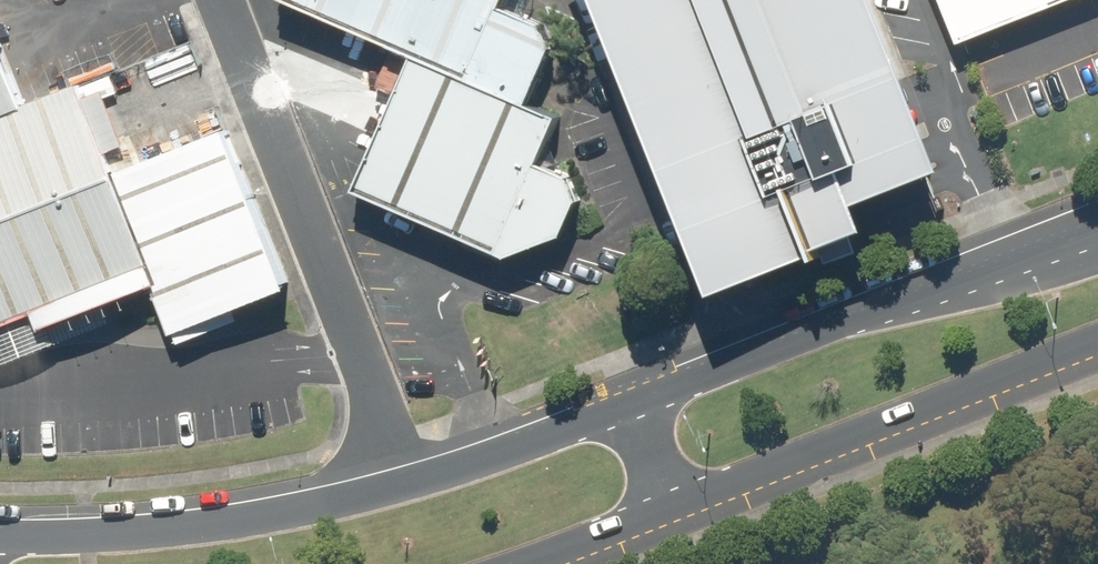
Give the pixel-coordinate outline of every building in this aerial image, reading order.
[(410,53),(527,103),(549,48),(542,29),(500,4),(501,0),(292,0),(410,53)] [(707,294),(864,232),(852,201),(936,168),(870,0),(591,0),(707,294)] [(959,44),(967,40),(1069,0),(942,0),(959,44)] [(0,38),(0,118),(27,107),(0,38)] [(527,103),(410,53),(352,188),(507,254),(562,235),(577,200),(568,176),(537,163),(557,116),(527,103)] [(27,107),(0,118),(0,330),(153,267),(83,84),(27,107)] [(116,172),(153,267),(178,332),(292,289),(231,128),(116,172)]
